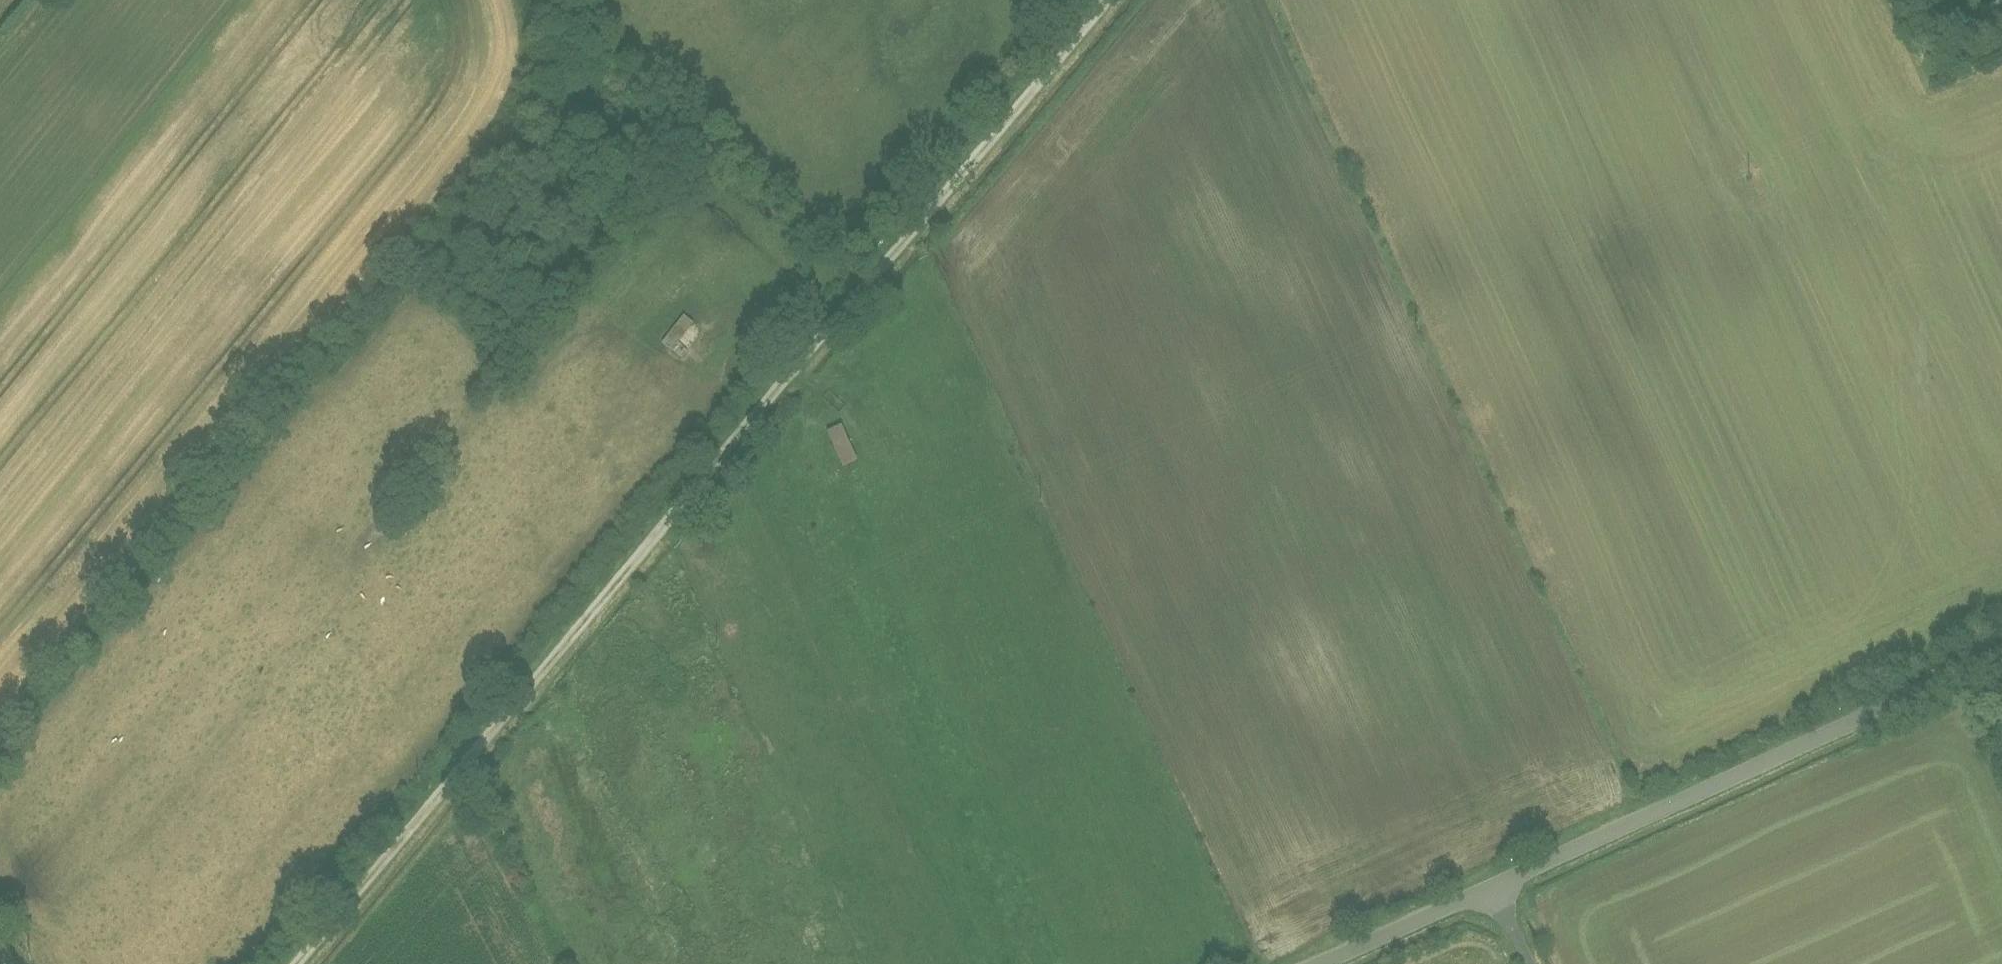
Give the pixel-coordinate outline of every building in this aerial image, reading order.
[(686,315),(668,344),(680,352),(699,322),(686,315)] [(672,318),(658,335),(665,341),(679,324),(672,318)] [(832,431),(848,467),(865,460),(849,424),(832,431)]
